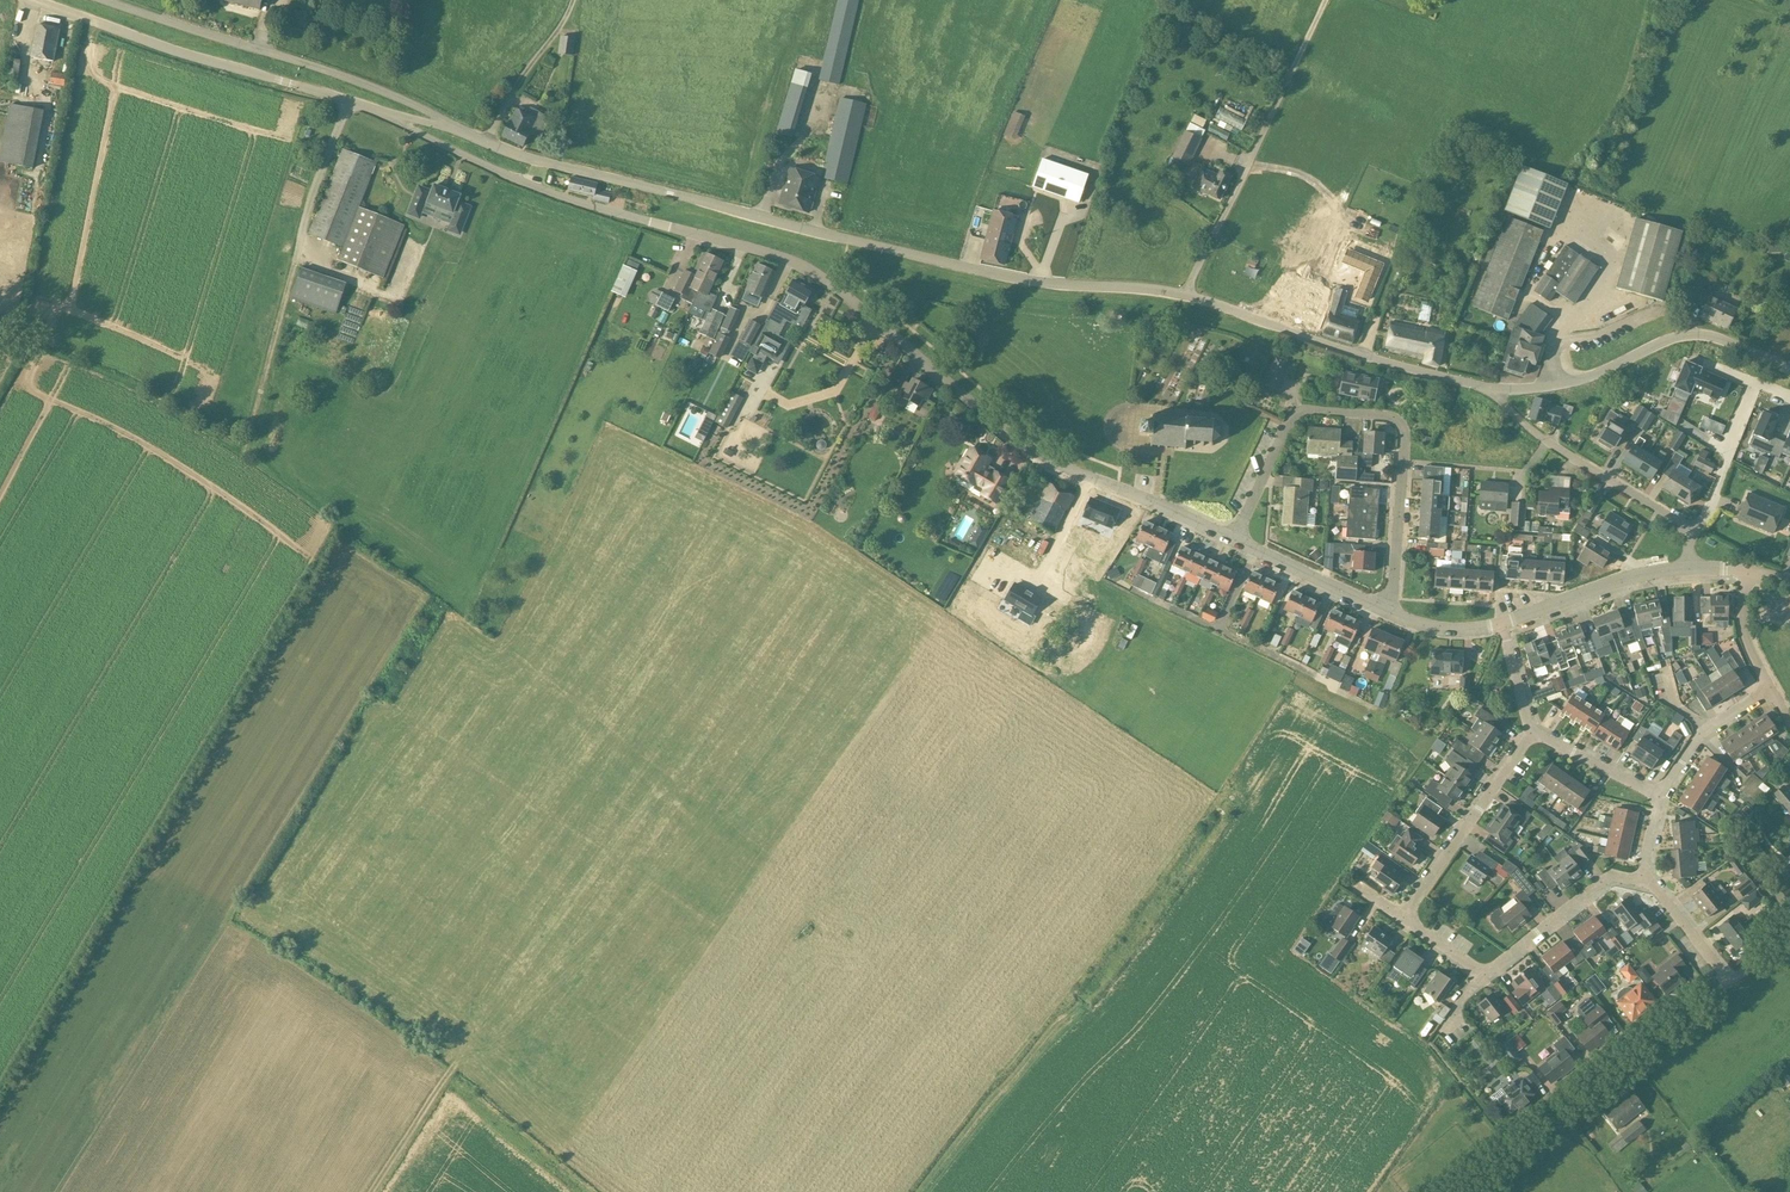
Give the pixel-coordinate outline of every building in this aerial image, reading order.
[(242,5),(261,9),(263,0),(243,0),(242,5)] [(859,0),(838,0),(822,65),(819,79),(840,84),(840,82),(859,0)] [(258,18),(260,12),(241,5),(239,11),(258,18)] [(301,28),(308,30),(310,23),(302,21),(301,28)] [(53,61),(60,30),(37,25),(31,56),(53,61)] [(574,54),(576,37),(561,35),(559,53),(574,54)] [(556,59),(546,54),(543,61),(553,66),(556,59)] [(7,58),(4,78),(19,81),(22,60),(7,58)] [(793,137),(812,73),(796,69),(777,132),(793,137)] [(68,74),(53,72),(51,83),(66,86),(68,74)] [(848,183),(867,103),(840,97),(821,176),(826,178),(848,183)] [(45,111),(10,104),(0,156),(0,162),(34,169),(45,111)] [(1242,130),(1248,118),(1222,104),(1216,116),(1242,130)] [(551,117),(531,106),(528,113),(517,107),(503,135),(523,145),(532,128),(543,134),(551,117)] [(1025,116),(1013,111),(1009,123),(1020,128),(1025,116)] [(1202,138),(1187,130),(1185,129),(1171,156),(1189,165),(1202,138)] [(384,278),(405,225),(360,207),(377,164),(374,161),(349,152),(349,151),(343,148),(309,233),(343,247),(338,260),(384,278)] [(1079,202),(1088,174),(1042,158),(1033,186),(1079,202)] [(1567,185),(1522,166),(1505,210),(1549,228),(1567,185)] [(1218,176),(1202,168),(1194,185),(1219,198),(1231,176),(1221,171),(1218,176)] [(790,169),(780,204),(783,205),(784,207),(790,209),(792,208),(809,212),(809,210),(812,209),(813,203),(812,201),(819,177),(790,169)] [(602,187),(597,185),(597,184),(572,178),(569,189),(595,196),(594,199),(609,203),(612,193),(601,190),(602,187)] [(461,195),(436,185),(432,193),(430,192),(430,191),(420,187),(410,214),(420,217),(426,202),(438,206),(437,209),(444,211),(445,209),(457,213),(453,224),(463,228),(471,207),(461,203),(460,204),(458,203),(461,195)] [(1019,211),(1011,209),(1010,214),(994,210),(981,259),(1005,265),(1018,216),(1019,211)] [(1508,320),(1544,231),(1509,216),(1472,306),(1508,320)] [(1663,301),(1683,231),(1636,218),(1616,288),(1663,301)] [(1615,244),(1619,240),(1599,221),(1595,225),(1615,244)] [(1308,245),(1294,282),(1308,287),(1321,250),(1308,245)] [(1575,304),(1599,267),(1565,245),(1534,291),(1550,302),(1556,291),(1575,304)] [(693,305),(694,306),(700,292),(716,258),(708,254),(707,256),(704,254),(694,275),(685,271),(676,290),(682,294),(680,299),(693,305)] [(1347,257),(1342,268),(1364,277),(1354,302),(1365,306),(1380,271),(1347,257)] [(700,292),(694,306),(708,313),(699,333),(712,339),(724,315),(711,308),(717,296),(709,292),(720,269),(723,269),(725,265),(723,263),(724,262),(716,258),(700,292)] [(638,269),(640,263),(629,259),(627,265),(638,269)] [(763,298),(775,272),(757,264),(746,290),(763,298)] [(634,270),(624,265),(613,291),(623,296),(634,270)] [(302,268),(292,297),(337,313),(347,283),(302,268)] [(1693,275),(1690,281),(1701,286),(1704,280),(1693,275)] [(805,316),(805,315),(808,313),(809,312),(810,310),(810,309),(804,306),(808,299),(809,300),(813,299),(815,296),(814,292),(812,291),(793,281),(785,296),(786,297),(781,305),(777,302),(750,353),(755,355),(752,362),(751,364),(761,369),(762,368),(768,357),(779,363),(780,359),(781,359),(787,347),(789,344),(775,336),(776,334),(777,335),(785,321),(784,320),(785,318),(786,319),(790,320),(792,320),(793,320),(797,320),(798,319),(801,319),(804,317),(805,316)] [(1327,294),(1301,284),(1297,296),(1293,294),(1286,312),(1320,325),(1326,307),(1322,305),(1327,294)] [(1336,286),(1323,335),(1353,343),(1362,310),(1345,305),(1349,290),(1336,286)] [(1728,329),(1737,308),(1711,296),(1712,294),(1698,287),(1692,299),(1705,305),(1700,316),(1728,329)] [(675,299),(661,293),(656,306),(669,312),(675,299)] [(1422,300),(1420,308),(1418,307),(1417,312),(1419,312),(1419,313),(1418,319),(1418,320),(1429,322),(1433,303),(1433,302),(1422,300)] [(1514,358),(1530,363),(1535,365),(1544,337),(1541,335),(1553,318),(1531,302),(1509,332),(1520,337),(1517,347),(1508,344),(1504,356),(1505,356),(1508,357),(1509,356),(1514,357),(1514,358)] [(722,328),(723,328),(730,331),(731,332),(741,312),(732,307),(722,328)] [(751,320),(739,341),(751,347),(762,326),(751,320)] [(1426,331),(1423,330),(1423,328),(1391,321),(1385,348),(1426,357),(1424,362),(1439,366),(1446,331),(1427,327),(1426,331)] [(664,336),(672,340),(674,335),(666,331),(664,336)] [(728,338),(720,334),(709,354),(718,359),(728,338)] [(1527,374),(1530,363),(1514,358),(1514,357),(1509,356),(1508,357),(1505,356),(1503,363),(1506,364),(1504,370),(1522,376),(1527,374)] [(1681,356),(1669,382),(1685,389),(1688,382),(1695,366),(1697,364),(1681,356)] [(1695,366),(1688,382),(1712,393),(1720,378),(1695,366)] [(1374,401),(1379,379),(1344,371),(1339,394),(1374,401)] [(932,389),(914,380),(911,385),(905,382),(896,399),(905,404),(908,400),(918,405),(922,398),(926,400),(932,389)] [(743,397),(733,391),(716,422),(727,428),(743,397)] [(1558,426),(1563,408),(1549,404),(1550,402),(1535,398),(1528,419),(1543,423),(1544,421),(1558,426)] [(1630,420),(1639,425),(1647,411),(1639,405),(1630,420)] [(1680,415),(1663,408),(1659,416),(1675,426),(1680,415)] [(870,414),(876,418),(879,413),(873,409),(870,414)] [(704,442),(717,415),(709,411),(695,437),(704,442)] [(1647,411),(1639,425),(1638,428),(1645,432),(1655,416),(1647,411)] [(1756,430),(1752,438),(1764,444),(1762,449),(1770,453),(1776,440),(1769,436),(1777,419),(1774,418),(1775,416),(1764,411),(1760,421),(1758,420),(1753,429),(1756,430)] [(667,423),(671,415),(665,412),(662,420),(667,423)] [(1628,419),(1619,414),(1614,423),(1610,421),(1600,438),(1601,439),(1599,442),(1607,446),(1609,443),(1615,447),(1625,430),(1623,429),(1628,419)] [(1174,418),(1153,416),(1152,423),(1141,422),(1140,435),(1151,436),(1151,446),(1175,448),(1186,449),(1186,442),(1211,444),(1220,438),(1221,428),(1214,421),(1186,418),(1186,419),(1174,418)] [(1721,435),(1725,426),(1711,420),(1707,430),(1721,435)] [(1335,480),(1356,481),(1357,457),(1358,453),(1358,448),(1352,448),(1353,442),(1339,441),(1340,430),(1309,428),(1307,454),(1332,456),(1332,461),(1337,461),(1335,480)] [(1770,453),(1778,457),(1781,452),(1789,456),(1789,430),(1784,444),(1776,440),(1770,453)] [(1686,436),(1678,431),(1668,446),(1676,452),(1686,436)] [(1358,457),(1356,481),(1373,482),(1374,474),(1365,473),(1366,467),(1371,467),(1372,454),(1383,455),(1384,434),(1365,433),(1364,453),(1358,453),(1357,457),(1358,457)] [(1636,471),(1637,472),(1648,454),(1647,453),(1640,449),(1646,440),(1639,436),(1634,445),(1623,463),(1636,471)] [(817,447),(819,449),(821,451),(823,451),(826,450),(827,447),(827,445),(826,443),(823,441),(821,441),(819,442),(817,445),(817,447)] [(986,468),(990,459),(971,448),(963,462),(962,461),(956,473),(956,475),(975,486),(974,488),(982,493),(981,494),(996,503),(1009,480),(994,471),(994,472),(986,468)] [(1648,454),(1637,472),(1651,480),(1662,462),(1667,454),(1661,450),(1656,459),(1655,458),(1648,454)] [(1704,458),(1705,458),(1705,459),(1708,453),(1702,450),(1699,456),(1704,458)] [(1662,488),(1676,496),(1687,479),(1675,471),(1683,457),(1676,452),(1662,474),(1669,478),(1668,478),(1662,488)] [(1705,459),(1705,458),(1704,458),(1699,456),(1699,455),(1694,466),(1711,474),(1715,465),(1705,459)] [(1769,458),(1760,455),(1758,461),(1766,465),(1769,458)] [(1292,471),(1290,463),(1283,465),(1286,473),(1292,471)] [(1423,480),(1422,494),(1442,496),(1444,468),(1433,467),(1432,481),(1423,480)] [(1312,492),(1313,480),(1295,478),(1294,489),(1285,488),(1283,523),(1315,526),(1315,515),(1307,514),(1308,492),(1312,492)] [(1687,479),(1676,496),(1690,505),(1695,495),(1698,497),(1706,484),(1697,479),(1694,483),(1687,479)] [(1507,503),(1508,484),(1481,482),(1480,501),(1480,507),(1481,509),(1490,510),(1493,508),(1506,509),(1506,503),(1507,503)] [(1068,509),(1074,497),(1048,483),(1041,498),(1029,520),(1054,533),(1066,509),(1068,509)] [(1349,504),(1378,506),(1380,490),(1350,487),(1349,504)] [(1567,507),(1569,489),(1550,488),(1549,494),(1539,493),(1537,514),(1556,516),(1556,519),(1569,520),(1570,508),(1567,507)] [(1784,508),(1748,493),(1737,519),(1773,534),(1784,508)] [(1422,494),(1421,509),(1447,511),(1448,496),(1442,496),(1422,494)] [(1332,495),(1332,503),(1339,504),(1340,496),(1332,495)] [(1123,511),(1094,501),(1088,518),(1117,528),(1123,511)] [(1523,526),(1525,504),(1512,503),(1511,525),(1523,526)] [(1377,523),(1378,506),(1349,504),(1347,521),(1377,523)] [(1421,509),(1420,523),(1440,525),(1440,524),(1440,517),(1446,518),(1447,511),(1421,509)] [(1586,511),(1578,524),(1584,528),(1592,515),(1586,511)] [(1621,544),(1632,526),(1610,513),(1600,530),(1600,531),(1597,535),(1608,542),(1611,538),(1621,544)] [(1376,540),(1377,523),(1347,521),(1346,538),(1376,540)] [(1150,547),(1158,528),(1145,522),(1136,540),(1150,547)] [(1447,525),(1440,524),(1440,525),(1420,523),(1419,538),(1428,538),(1427,543),(1435,544),(1435,542),(1438,543),(1446,543),(1447,525)] [(1584,528),(1578,524),(1577,524),(1573,531),(1586,539),(1590,532),(1584,528)] [(1158,528),(1150,547),(1151,547),(1148,554),(1154,556),(1157,550),(1164,553),(1172,535),(1160,529),(1158,528)] [(1523,544),(1523,541),(1524,535),(1513,534),(1505,544),(1507,546),(1512,540),(1514,540),(1513,544),(1523,544)] [(978,549),(981,544),(972,539),(970,544),(978,549)] [(1453,544),(1452,551),(1467,553),(1468,550),(1468,545),(1468,542),(1467,541),(1461,541),(1453,540),(1453,544)] [(1602,568),(1610,554),(1589,541),(1578,560),(1586,565),(1590,560),(1602,568)] [(1333,559),(1334,543),(1326,543),(1324,558),(1333,559)] [(1448,543),(1446,543),(1438,543),(1437,549),(1430,548),(1429,555),(1444,556),(1444,549),(1447,549),(1448,543)] [(1373,571),(1374,553),(1365,553),(1365,546),(1347,545),(1346,552),(1353,552),(1352,570),(1373,571)] [(1182,569),(1187,572),(1196,554),(1182,547),(1173,565),(1171,570),(1179,574),(1182,569)] [(1322,556),(1318,551),(1311,556),(1315,561),(1322,556)] [(1201,578),(1209,560),(1201,556),(1201,554),(1198,553),(1198,555),(1196,554),(1187,572),(1201,578)] [(1520,580),(1522,561),(1522,554),(1508,553),(1507,559),(1507,560),(1501,560),(1499,578),(1520,580)] [(1534,581),(1549,582),(1551,556),(1551,555),(1545,554),(1544,562),(1536,562),(1534,581)] [(1520,580),(1534,581),(1536,562),(1536,555),(1531,555),(1530,561),(1522,561),(1520,580)] [(1565,558),(1551,556),(1549,582),(1563,583),(1565,564),(1565,558)] [(1134,575),(1137,576),(1144,560),(1142,558),(1134,575)] [(1214,585),(1223,566),(1214,562),(1215,561),(1212,559),(1211,561),(1209,560),(1201,578),(1214,585)] [(1144,560),(1137,576),(1139,577),(1147,561),(1144,560)] [(1463,590),(1465,571),(1465,564),(1451,563),(1451,569),(1449,589),(1463,590)] [(1223,566),(1214,585),(1228,591),(1237,573),(1223,566)] [(1449,589),(1451,569),(1436,568),(1435,587),(1449,589)] [(1107,572),(1110,578),(1111,579),(1118,576),(1114,569),(1112,570),(1107,572)] [(1170,574),(1165,571),(1154,594),(1159,597),(1170,574)] [(1478,591),(1479,572),(1465,571),(1463,590),(1478,591)] [(1258,597),(1266,579),(1252,572),(1244,591),(1258,597)] [(1479,572),(1478,591),(1492,592),(1494,573),(1479,572)] [(1144,580),(1137,576),(1136,576),(1132,586),(1140,590),(1144,580)] [(1184,579),(1182,577),(1174,594),(1176,595),(1184,579)] [(1187,580),(1184,579),(1176,595),(1179,596),(1187,580)] [(1266,579),(1258,597),(1271,604),(1280,585),(1266,579)] [(1040,598),(1014,583),(1005,598),(1031,614),(1040,598)] [(1211,591),(1208,590),(1201,606),(1204,607),(1211,591)] [(1214,593),(1211,591),(1204,607),(1207,608),(1214,593)] [(1298,616),(1306,598),(1293,591),(1284,609),(1298,616)] [(1711,597),(1711,614),(1702,614),(1702,628),(1717,628),(1717,621),(1728,620),(1727,597),(1711,597)] [(1306,598),(1298,616),(1295,623),(1308,629),(1309,627),(1316,630),(1323,616),(1316,613),(1320,604),(1306,598)] [(1674,627),(1690,627),(1693,627),(1693,621),(1693,607),(1692,607),(1692,598),(1675,598),(1675,610),(1674,610),(1674,622),(1674,627)] [(1658,600),(1645,603),(1650,623),(1651,623),(1652,629),(1660,627),(1665,646),(1672,644),(1669,616),(1662,618),(1662,616),(1658,600)] [(1638,624),(1630,626),(1637,643),(1640,652),(1645,650),(1642,639),(1642,637),(1641,632),(1651,629),(1652,629),(1651,623),(1650,623),(1645,603),(1644,604),(1633,606),(1635,612),(1638,624)] [(1204,607),(1203,608),(1199,617),(1212,622),(1216,614),(1207,610),(1208,608),(1207,608),(1204,607)] [(1244,626),(1252,610),(1249,608),(1241,625),(1244,626)] [(1255,611),(1252,610),(1244,626),(1246,627),(1255,611)] [(1338,635),(1346,616),(1332,610),(1324,628),(1338,635)] [(1617,611),(1605,615),(1611,633),(1616,631),(1617,631),(1621,641),(1624,648),(1637,643),(1630,626),(1624,628),(1619,616),(1617,611)] [(1599,638),(1592,640),(1596,652),(1610,647),(1606,635),(1611,633),(1605,615),(1592,620),(1599,638)] [(1346,616),(1338,635),(1334,643),(1348,649),(1352,641),(1360,623),(1346,616)] [(1579,625),(1567,629),(1573,647),(1579,645),(1583,657),(1596,652),(1592,640),(1585,642),(1579,625)] [(1693,627),(1690,627),(1690,646),(1700,646),(1700,627),(1693,627)] [(1282,645),(1285,646),(1293,629),(1290,628),(1282,645)] [(1293,629),(1285,646),(1288,647),(1295,631),(1293,629)] [(1371,681),(1372,680),(1379,662),(1377,662),(1380,655),(1388,635),(1373,629),(1365,648),(1373,652),(1374,652),(1371,659),(1363,678),(1371,681)] [(1555,654),(1559,664),(1562,673),(1571,669),(1568,662),(1577,658),(1573,647),(1567,629),(1554,634),(1557,640),(1561,651),(1555,654)] [(1282,636),(1276,633),(1271,644),(1277,647),(1282,636)] [(1712,634),(1702,635),(1703,644),(1713,644),(1712,634)] [(1321,638),(1314,635),(1309,645),(1316,648),(1321,638)] [(1379,662),(1372,680),(1378,683),(1385,665),(1388,658),(1396,661),(1404,642),(1388,635),(1380,655),(1377,662),(1379,662)] [(1553,666),(1559,664),(1555,654),(1549,656),(1545,645),(1543,640),(1534,644),(1533,642),(1523,645),(1530,669),(1531,669),(1530,666),(1532,666),(1533,668),(1536,669),(1540,668),(1552,663),(1553,666)] [(1325,664),(1332,648),(1330,647),(1322,663),(1325,664)] [(1335,649),(1332,648),(1325,664),(1328,666),(1335,649)] [(1707,655),(1703,649),(1691,653),(1696,661),(1707,655)] [(1461,674),(1462,652),(1433,650),(1432,672),(1461,674)] [(1728,664),(1717,671),(1721,677),(1732,694),(1733,693),(1743,687),(1737,678),(1734,673),(1740,669),(1731,656),(1725,660),(1728,664)] [(1327,676),(1340,683),(1345,674),(1346,672),(1332,665),(1327,676)] [(1586,682),(1595,678),(1603,676),(1605,675),(1602,668),(1584,674),(1586,682)] [(1717,671),(1707,677),(1711,684),(1722,701),(1729,696),(1732,694),(1721,677),(1717,671)] [(1711,684),(1707,677),(1704,673),(1689,683),(1697,697),(1703,694),(1712,707),(1722,701),(1711,684)] [(1345,674),(1340,683),(1342,684),(1340,688),(1348,692),(1354,678),(1345,674)] [(1584,675),(1577,678),(1579,684),(1586,682),(1584,675)] [(1469,694),(1470,677),(1460,676),(1459,693),(1469,694)] [(1603,676),(1595,678),(1595,679),(1597,685),(1605,682),(1603,676)] [(1628,683),(1625,677),(1618,679),(1620,686),(1628,683)] [(1621,691),(1608,683),(1604,689),(1617,698),(1621,691)] [(1535,701),(1546,697),(1543,691),(1532,695),(1535,701)] [(1383,708),(1385,704),(1388,696),(1379,692),(1374,705),(1379,707),(1383,708)] [(1569,724),(1570,724),(1585,702),(1583,701),(1573,695),(1561,713),(1559,717),(1563,720),(1565,716),(1571,720),(1569,724)] [(1575,723),(1581,727),(1582,726),(1593,708),(1585,702),(1570,724),(1573,726),(1575,723)] [(1631,708),(1638,713),(1643,707),(1635,702),(1631,708)] [(1591,734),(1595,737),(1607,717),(1612,710),(1606,707),(1602,713),(1594,708),(1593,708),(1582,726),(1581,727),(1579,730),(1583,733),(1585,729),(1591,733),(1591,734)] [(1483,722),(1476,733),(1495,746),(1503,735),(1502,735),(1489,725),(1494,717),(1482,708),(1476,716),(1483,722)] [(1663,714),(1668,718),(1672,712),(1667,709),(1663,714)] [(1678,726),(1683,718),(1674,712),(1669,720),(1678,726)] [(1595,737),(1605,744),(1622,718),(1623,717),(1622,717),(1619,715),(1615,722),(1608,717),(1607,717),(1595,737)] [(1765,715),(1753,723),(1764,741),(1767,746),(1773,742),(1770,737),(1777,733),(1765,715)] [(1622,718),(1605,744),(1617,751),(1630,732),(1621,726),(1625,719),(1622,718)] [(1753,723),(1743,729),(1755,747),(1758,752),(1767,746),(1764,741),(1753,723)] [(1630,755),(1641,762),(1653,745),(1658,737),(1641,726),(1633,740),(1638,743),(1630,755)] [(1743,729),(1732,737),(1744,755),(1747,759),(1758,752),(1755,747),(1743,729)] [(1653,745),(1641,762),(1652,770),(1660,757),(1665,761),(1682,736),(1675,731),(1667,743),(1658,737),(1653,745)] [(1495,746),(1476,733),(1468,744),(1467,746),(1457,739),(1451,747),(1466,758),(1473,747),(1481,753),(1488,757),(1495,746)] [(1744,755),(1732,737),(1721,744),(1733,762),(1738,758),(1740,757),(1743,762),(1747,759),(1744,755)] [(1438,738),(1431,748),(1439,753),(1446,744),(1438,738)] [(1789,751),(1789,750),(1788,750),(1783,746),(1775,757),(1780,761),(1784,757),(1786,754),(1789,751)] [(1451,769),(1446,776),(1465,790),(1474,777),(1470,775),(1461,769),(1466,762),(1453,753),(1446,763),(1451,769)] [(1701,769),(1727,786),(1730,780),(1722,775),(1726,769),(1708,758),(1701,769)] [(1547,792),(1563,770),(1560,768),(1559,770),(1556,768),(1552,765),(1553,763),(1547,759),(1533,779),(1539,783),(1546,787),(1544,790),(1547,792)] [(1766,764),(1757,772),(1761,777),(1770,769),(1766,764)] [(1725,788),(1727,786),(1701,769),(1700,771),(1694,780),(1712,791),(1716,785),(1724,790),(1725,788)] [(1558,796),(1571,778),(1566,775),(1564,773),(1565,772),(1563,770),(1547,792),(1550,794),(1552,792),(1558,796)] [(1753,773),(1749,778),(1759,787),(1764,782),(1753,773)] [(1465,790),(1446,776),(1441,784),(1432,781),(1424,793),(1438,802),(1444,793),(1452,799),(1456,802),(1465,790)] [(1562,803),(1566,806),(1566,805),(1568,803),(1582,783),(1579,781),(1578,783),(1575,781),(1571,778),(1558,796),(1564,800),(1562,803)] [(1749,778),(1744,784),(1755,793),(1759,788),(1759,787),(1749,778)] [(1717,803),(1715,802),(1708,797),(1712,791),(1694,780),(1687,791),(1712,807),(1714,808),(1717,803)] [(1582,783),(1568,803),(1566,805),(1569,808),(1571,805),(1577,810),(1582,813),(1596,793),(1591,790),(1590,791),(1583,787),(1584,785),(1582,783)] [(1740,789),(1750,798),(1755,793),(1744,784),(1740,789)] [(1784,785),(1772,795),(1789,816),(1789,791),(1784,785)] [(1753,801),(1757,804),(1766,793),(1759,788),(1755,793),(1750,798),(1753,801)] [(1712,807),(1687,791),(1680,802),(1697,813),(1702,807),(1711,813),(1714,808),(1712,807)] [(1743,793),(1739,798),(1745,803),(1749,798),(1743,793)] [(1416,812),(1417,816),(1413,823),(1433,837),(1444,821),(1437,816),(1434,814),(1439,806),(1426,797),(1416,812)] [(1529,798),(1525,803),(1533,809),(1537,804),(1529,798)] [(1504,805),(1494,818),(1513,831),(1518,824),(1522,827),(1531,815),(1520,807),(1516,814),(1504,805)] [(1544,816),(1548,811),(1540,806),(1537,811),(1544,816)] [(1746,806),(1743,811),(1749,817),(1753,812),(1746,806)] [(1604,822),(1634,829),(1637,813),(1616,808),(1613,818),(1605,816),(1604,822)] [(1682,817),(1685,813),(1678,809),(1676,813),(1682,817)] [(1554,823),(1557,818),(1548,811),(1544,816),(1554,823)] [(1395,827),(1399,820),(1387,812),(1383,818),(1395,827)] [(1513,831),(1494,818),(1485,831),(1498,840),(1493,846),(1504,853),(1513,841),(1508,838),(1513,831)] [(1567,825),(1559,820),(1556,825),(1564,830),(1567,825)] [(1673,837),(1698,835),(1697,829),(1694,829),(1693,821),(1672,823),(1673,837)] [(1608,839),(1630,844),(1634,829),(1604,822),(1603,827),(1611,829),(1611,830),(1608,839)] [(1422,839),(1408,829),(1402,838),(1397,835),(1388,849),(1394,854),(1412,866),(1422,852),(1415,848),(1422,839)] [(1671,851),(1696,849),(1695,842),(1698,842),(1698,835),(1673,837),(1674,851),(1671,851)] [(1630,844),(1608,839),(1608,842),(1606,848),(1598,846),(1594,845),(1593,852),(1597,853),(1605,855),(1627,859),(1627,860),(1630,847),(1630,844)] [(1379,850),(1373,846),(1367,842),(1361,851),(1373,859),(1379,850)] [(1735,854),(1726,842),(1722,845),(1730,857),(1735,854)] [(1577,843),(1573,848),(1582,859),(1585,863),(1592,857),(1589,853),(1584,847),(1577,843)] [(1557,864),(1572,882),(1582,874),(1578,869),(1585,863),(1573,848),(1567,853),(1564,849),(1553,858),(1557,863),(1557,864)] [(1672,865),(1697,863),(1697,856),(1694,857),(1693,850),(1696,850),(1696,849),(1671,851),(1672,865)] [(1392,895),(1403,879),(1391,871),(1396,864),(1381,854),(1371,868),(1379,874),(1375,880),(1385,886),(1383,889),(1392,895)] [(1470,877),(1467,880),(1478,888),(1481,883),(1491,869),(1493,870),(1498,863),(1489,857),(1485,864),(1472,855),(1461,870),(1470,877)] [(1510,875),(1517,868),(1517,867),(1507,860),(1497,874),(1504,879),(1508,874),(1510,875)] [(1697,863),(1672,865),(1673,879),(1695,877),(1695,869),(1698,869),(1697,863)] [(1562,891),(1572,882),(1557,864),(1547,871),(1545,868),(1537,874),(1550,891),(1557,885),(1562,891)] [(1735,869),(1740,876),(1744,873),(1745,871),(1740,865),(1735,869)] [(1773,884),(1783,877),(1774,865),(1764,872),(1773,884)] [(1512,873),(1510,875),(1520,887),(1528,881),(1517,868),(1512,873)] [(1737,878),(1741,883),(1736,888),(1743,898),(1756,888),(1748,878),(1744,873),(1737,878)] [(1685,889),(1691,885),(1688,880),(1682,885),(1685,889)] [(1534,886),(1538,891),(1543,887),(1539,881),(1534,886)] [(1700,907),(1723,888),(1720,884),(1714,889),(1709,883),(1691,897),(1700,907)] [(1782,907),(1781,907),(1788,917),(1789,916),(1789,890),(1787,884),(1785,886),(1783,883),(1779,886),(1781,888),(1779,890),(1773,894),(1782,907)] [(1723,888),(1700,907),(1708,918),(1725,904),(1720,897),(1726,892),(1723,888)] [(1523,907),(1531,901),(1522,890),(1514,896),(1519,903),(1505,915),(1499,908),(1491,915),(1490,920),(1498,931),(1506,924),(1511,931),(1530,916),(1523,907)] [(1756,890),(1742,901),(1743,902),(1746,906),(1749,910),(1763,899),(1756,890)] [(1640,914),(1628,898),(1613,910),(1629,930),(1637,923),(1644,931),(1658,920),(1648,908),(1640,914)] [(1325,922),(1329,926),(1346,937),(1359,917),(1345,907),(1344,908),(1337,903),(1330,915),(1325,922)] [(1759,913),(1750,919),(1754,925),(1763,918),(1759,913)] [(1727,939),(1743,926),(1733,915),(1718,928),(1727,939)] [(1594,917),(1584,925),(1596,940),(1602,936),(1606,941),(1611,937),(1606,932),(1594,917)] [(1657,923),(1657,922),(1657,923),(1649,929),(1654,936),(1663,930),(1657,923)] [(1590,944),(1596,940),(1584,925),(1573,933),(1585,948),(1580,952),(1586,960),(1596,952),(1590,944)] [(1743,926),(1727,939),(1736,950),(1752,938),(1754,936),(1752,934),(1747,928),(1745,930),(1743,926)] [(1377,953),(1381,956),(1380,959),(1388,965),(1395,954),(1395,953),(1387,948),(1392,941),(1373,927),(1370,933),(1367,933),(1366,935),(1366,938),(1362,943),(1377,953)] [(1617,935),(1611,940),(1620,951),(1626,946),(1617,935)] [(1302,938),(1293,950),(1302,956),(1310,944),(1302,938)] [(1354,945),(1344,938),(1332,955),(1342,962),(1354,945)] [(1562,942),(1552,950),(1564,966),(1570,961),(1574,967),(1579,963),(1574,957),(1562,942)] [(1414,988),(1426,970),(1419,965),(1422,961),(1406,949),(1394,966),(1395,966),(1390,973),(1389,972),(1387,975),(1397,982),(1402,976),(1408,980),(1406,983),(1414,988)] [(1558,970),(1564,966),(1552,950),(1542,958),(1554,974),(1554,973),(1558,979),(1562,975),(1558,970)] [(1319,963),(1334,974),(1342,962),(1332,955),(1328,952),(1319,963)] [(1665,994),(1682,980),(1676,973),(1685,966),(1677,955),(1660,969),(1662,971),(1652,978),(1665,994)] [(1638,977),(1635,973),(1629,965),(1620,971),(1630,983),(1638,977)] [(1642,966),(1636,971),(1647,983),(1653,978),(1642,966)] [(1536,976),(1529,968),(1513,981),(1520,988),(1513,994),(1522,1005),(1538,993),(1537,991),(1544,985),(1543,984),(1536,975),(1536,976)] [(1591,989),(1595,985),(1600,981),(1595,974),(1585,982),(1591,989)] [(1435,1002),(1455,989),(1452,984),(1453,982),(1448,979),(1445,975),(1425,988),(1435,1002)] [(1549,979),(1543,984),(1544,985),(1548,989),(1553,985),(1549,979)] [(1561,979),(1553,985),(1562,996),(1570,990),(1561,979)] [(1655,1002),(1641,984),(1633,990),(1631,988),(1627,987),(1623,988),(1619,992),(1617,995),(1617,1000),(1619,1002),(1618,1003),(1632,1021),(1655,1002)] [(1492,1021),(1505,1010),(1492,994),(1479,1004),(1492,1021)] [(1510,996),(1503,1002),(1514,1015),(1521,1009),(1510,996)] [(1596,1008),(1588,998),(1579,1005),(1578,1013),(1589,1027),(1577,1037),(1589,1052),(1597,1046),(1600,1046),(1611,1037),(1608,1033),(1615,1027),(1598,1006),(1596,1008)] [(1566,1010),(1560,1002),(1546,1013),(1558,1027),(1565,1021),(1560,1015),(1566,1010)] [(1398,1008),(1390,1005),(1387,1014),(1396,1016),(1398,1008)] [(1439,1017),(1443,1020),(1451,1010),(1446,1007),(1439,1017)] [(1517,1034),(1507,1041),(1516,1052),(1526,1045),(1517,1034)] [(1576,1065),(1568,1055),(1575,1049),(1564,1036),(1553,1045),(1560,1054),(1556,1057),(1555,1055),(1539,1069),(1551,1084),(1561,1075),(1562,1077),(1576,1065)] [(1516,1052),(1507,1041),(1492,1053),(1497,1059),(1505,1052),(1515,1064),(1522,1059),(1516,1052)] [(1771,1077),(1783,1091),(1788,1087),(1789,1089),(1789,1088),(1789,1078),(1784,1071),(1783,1072),(1781,1069),(1771,1077)] [(1504,1090),(1503,1091),(1505,1094),(1498,1099),(1510,1114),(1517,1108),(1519,1111),(1520,1110),(1528,1103),(1529,1102),(1527,1101),(1535,1095),(1531,1090),(1523,1080),(1516,1085),(1514,1083),(1513,1083),(1511,1081),(1502,1088),(1504,1090)] [(1617,1131),(1645,1108),(1630,1090),(1602,1113),(1617,1131)] [(1647,1133),(1643,1128),(1645,1127),(1638,1119),(1607,1143),(1614,1152),(1636,1134),(1639,1139),(1647,1133)] [(1696,1146),(1696,1145),(1692,1148),(1693,1149),(1697,1154),(1700,1151),(1696,1146)] [(1627,1166),(1636,1176),(1646,1168),(1638,1157),(1627,1166)]
